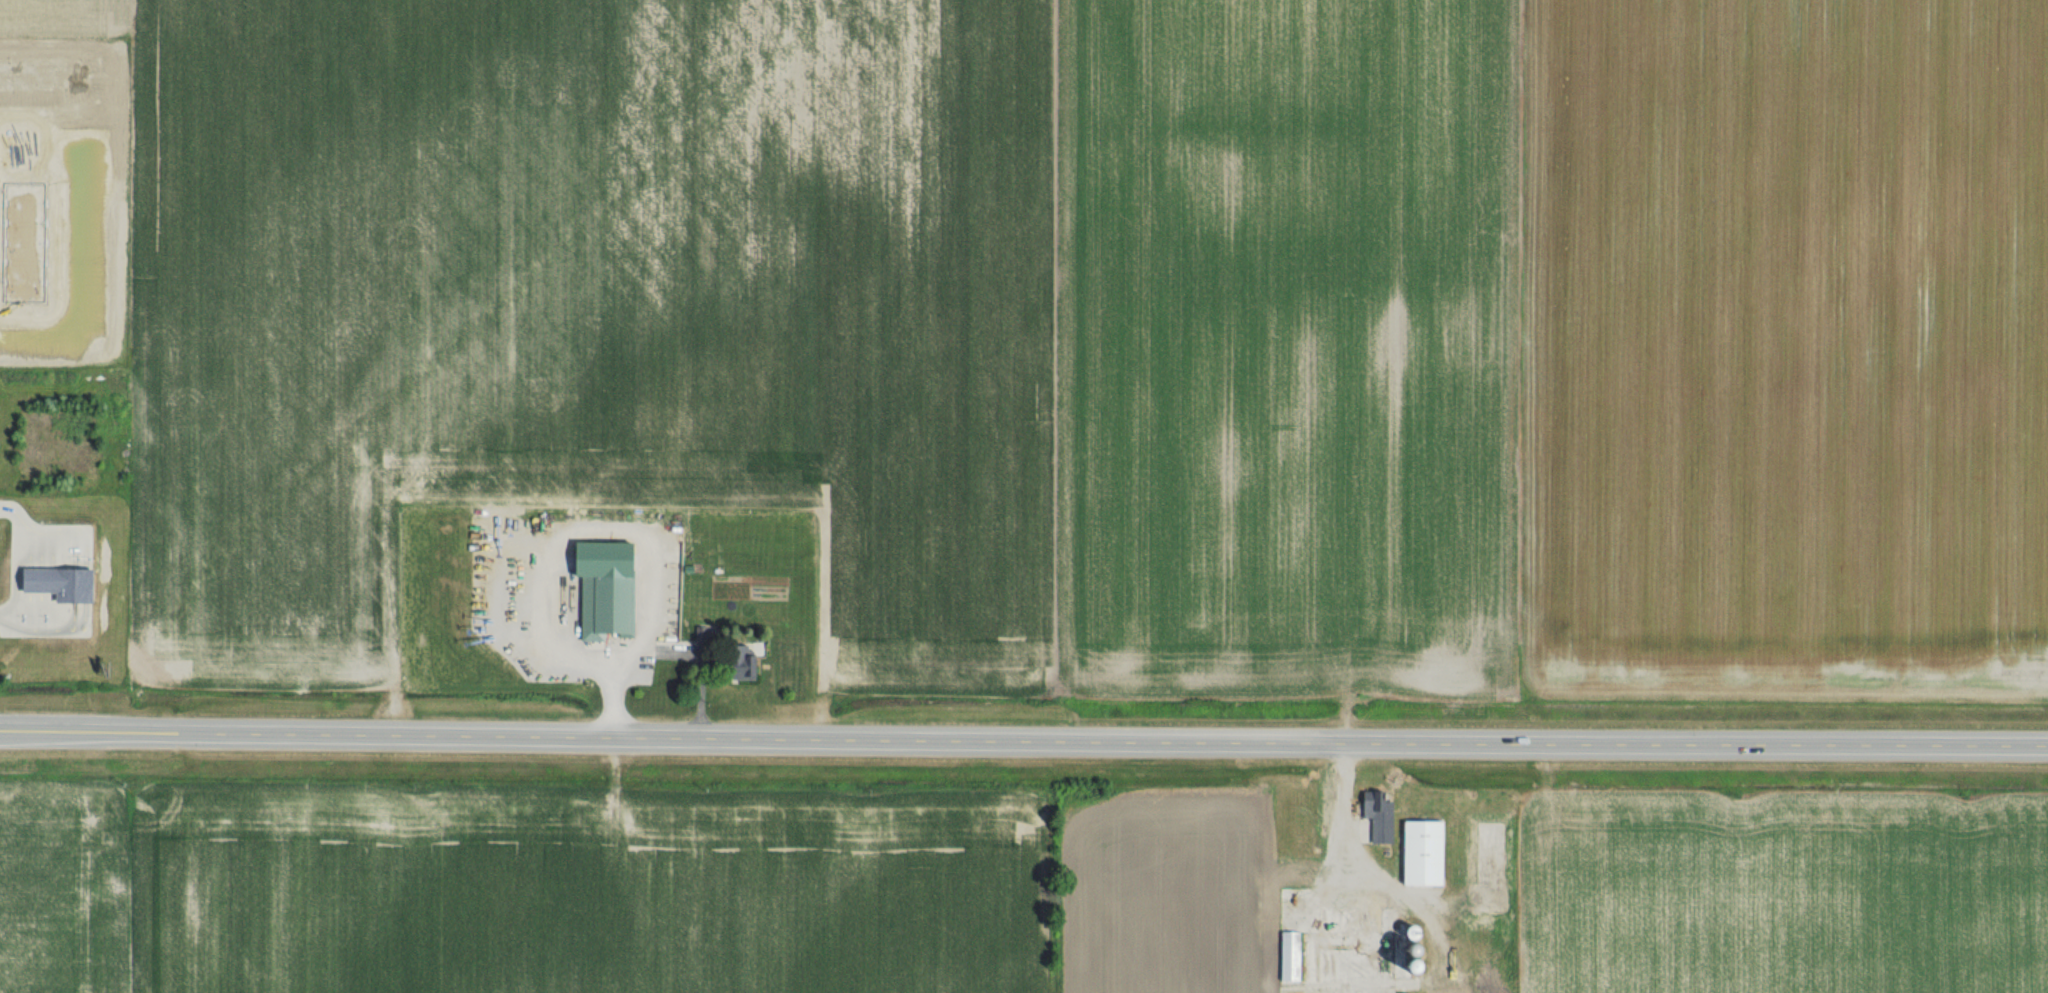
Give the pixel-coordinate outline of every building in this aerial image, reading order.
[(84,603),(84,569),(13,569),(13,593),(48,593),(48,603),(84,603)] [(586,635),(627,635),(627,576),(586,576),(586,635)] [(750,681),(750,647),(725,647),(725,681),(750,681)] [(1389,801),(1376,801),(1376,792),(1359,792),(1359,819),(1366,819),(1366,845),(1389,845),(1389,801)] [(1398,888),(1438,888),(1438,822),(1398,822),(1398,888)] [(1278,931),(1277,981),(1331,983),(1332,952),(1381,953),(1383,895),(1364,895),(1364,907),(1306,905),(1305,932),(1278,931)]
